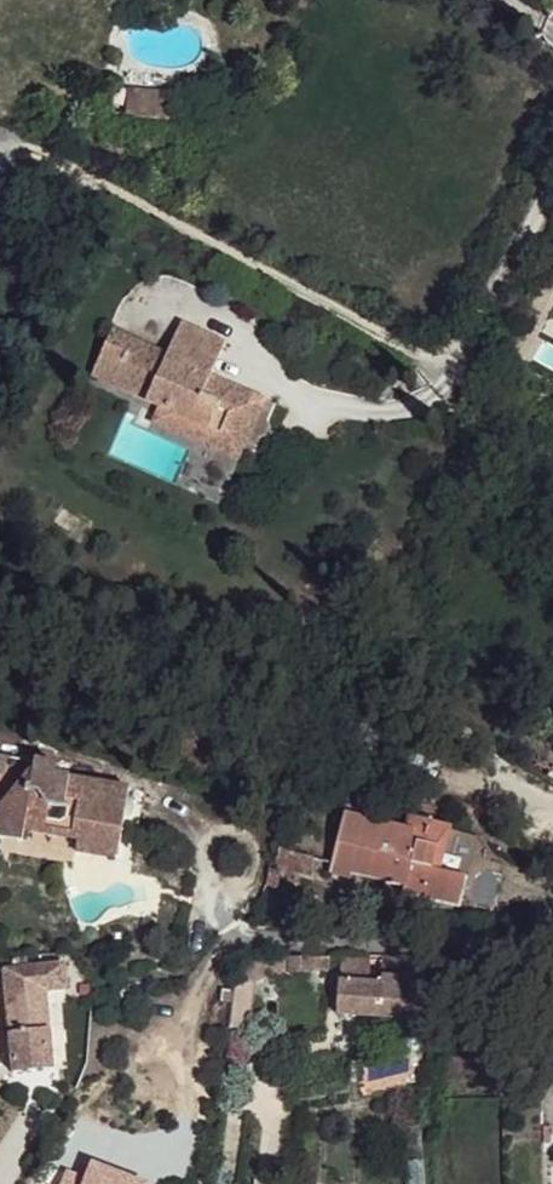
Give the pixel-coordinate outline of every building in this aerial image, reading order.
[(552,254),(519,328),(537,336),(552,301),(552,255),(552,254)] [(225,348),(183,328),(169,360),(114,336),(95,383),(161,414),(185,426),(185,429),(238,453),(252,425),(247,421),(255,402),(211,380),(225,348)] [(266,407),(255,402),(247,421),(252,425),(258,427),(266,407)] [(258,427),(252,425),(238,453),(185,429),(185,426),(161,414),(155,430),(240,470),(245,459),(258,427)] [(0,758),(0,802),(25,774),(28,762),(0,758)] [(28,762),(25,774),(0,802),(0,841),(19,843),(20,828),(74,839),(114,845),(123,789),(52,776),(53,767),(28,762)] [(372,794),(351,789),(328,874),(348,879),(348,876),(401,889),(401,895),(457,909),(466,879),(438,871),(449,830),(414,822),(410,831),(367,819),(372,794)] [(476,838),(449,830),(438,871),(466,879),(476,838)] [(114,845),(74,839),(72,853),(107,858),(114,845)] [(322,961),(238,958),(235,973),(322,976),(322,961)] [(419,964),(395,962),(393,982),(378,981),(376,987),(340,986),(336,1018),(422,1021),(424,984),(418,982),(419,964)] [(62,990),(58,963),(1,971),(14,1075),(51,1069),(45,991),(62,990)] [(201,1025),(227,1029),(232,991),(207,986),(201,1025)]
